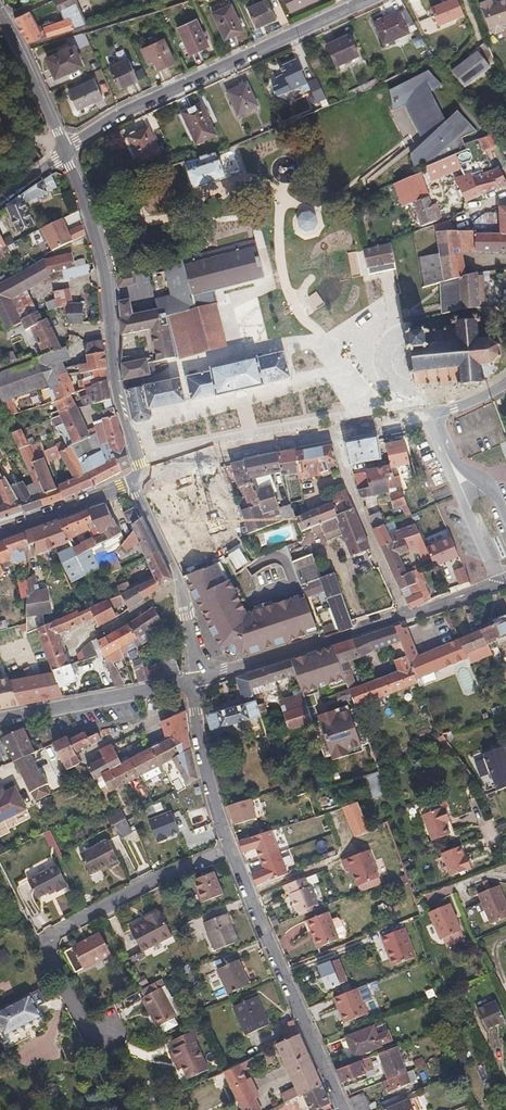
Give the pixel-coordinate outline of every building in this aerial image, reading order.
[(51,1),(55,12),(60,10),(70,5),(78,2),(77,0),(53,0),(51,1)] [(258,27),(276,18),(268,0),(267,0),(249,8),(258,27)] [(292,11),(314,0),(287,0),(292,11)] [(458,0),(455,0),(431,10),(440,28),(465,17),(458,0)] [(490,32),(492,31),(493,34),(496,35),(505,32),(505,29),(505,28),(505,26),(505,1),(498,4),(499,5),(494,7),(493,3),(492,0),(481,4),(482,7),(482,8),(490,32)] [(78,2),(70,5),(80,27),(88,24),(78,2)] [(213,12),(226,40),(244,32),(230,4),(213,12)] [(415,24),(408,10),(400,14),(399,13),(375,24),(385,44),(409,33),(407,29),(415,24)] [(38,26),(30,11),(15,18),(29,43),(74,29),(70,18),(42,27),(41,25),(38,26)] [(178,27),(191,55),(208,47),(196,19),(178,27)] [(329,46),(338,66),(359,57),(349,36),(329,46)] [(149,64),(155,61),(157,64),(160,69),(175,62),(164,40),(142,50),(149,64)] [(479,52),(491,67),(496,62),(488,42),(471,56),(472,57),(479,52)] [(47,58),(56,78),(83,65),(74,46),(47,58)] [(466,87),(491,67),(479,52),(472,57),(454,72),(466,87)] [(110,67),(120,89),(139,80),(129,60),(110,67)] [(289,91),(307,83),(297,61),(282,68),(286,77),(277,81),(274,89),(277,96),(286,100),(289,91)] [(467,88),(492,68),(491,67),(466,87),(467,88)] [(444,87),(431,72),(390,92),(395,112),(407,106),(421,135),(425,144),(410,157),(412,170),(426,163),(428,167),(456,154),(468,149),(466,145),(464,139),(478,131),(463,111),(449,123),(433,93),(444,87)] [(69,90),(78,109),(103,97),(94,79),(69,90)] [(325,95),(317,79),(307,83),(311,91),(307,93),(311,102),(324,96),(325,95)] [(247,84),(229,93),(239,115),(258,106),(247,84)] [(329,105),(324,96),(311,102),(315,111),(329,105)] [(183,114),(198,144),(216,135),(201,104),(183,114)] [(129,138),(141,164),(160,155),(148,129),(129,138)] [(483,152),(503,143),(495,132),(478,140),(483,152)] [(219,161),(216,153),(185,162),(190,177),(194,189),(227,178),(221,161),(219,161)] [(452,173),(462,169),(456,154),(428,167),(426,167),(427,170),(433,182),(452,173)] [(466,201),(482,195),(474,177),(472,173),(465,175),(462,169),(452,173),(458,186),(459,186),(466,201)] [(482,195),(505,185),(505,180),(500,169),(491,173),(474,177),(482,195)] [(433,182),(427,170),(422,173),(431,198),(437,195),(433,182)] [(431,198),(422,173),(394,184),(401,203),(403,208),(413,204),(431,198)] [(43,181),(48,191),(57,187),(52,174),(43,181)] [(43,181),(8,206),(19,231),(33,225),(23,204),(49,192),(48,191),(43,181)] [(433,204),(431,198),(413,204),(422,227),(443,219),(438,203),(433,204)] [(312,213),(304,214),(299,222),(301,228),(308,233),(316,231),(320,225),(319,217),(312,213)] [(477,252),(477,234),(477,231),(453,231),(451,219),(435,225),(440,254),(420,257),(425,288),(442,283),(460,279),(460,278),(467,276),(463,252),(477,252)] [(42,230),(52,249),(72,241),(62,220),(42,230)] [(500,234),(477,234),(477,252),(505,253),(505,234),(500,234)] [(183,260),(196,308),(216,303),(218,302),(216,294),(215,289),(265,276),(258,250),(256,241),(247,244),(223,250),(215,252),(211,253),(183,260)] [(369,275),(396,269),(397,269),(391,243),(364,250),(369,275)] [(63,270),(76,267),(74,260),(72,253),(46,259),(44,260),(49,274),(63,270)] [(74,260),(76,267),(86,264),(85,258),(74,260)] [(13,300),(28,291),(50,278),(49,274),(44,260),(20,273),(0,285),(0,320),(5,331),(21,322),(20,320),(22,319),(13,300)] [(196,308),(183,260),(163,265),(170,295),(156,299),(159,310),(159,314),(166,312),(167,316),(196,308)] [(76,267),(63,270),(64,277),(88,273),(90,263),(86,264),(76,267)] [(131,271),(116,273),(118,287),(127,285),(133,284),(131,273),(131,271)] [(460,279),(462,310),(479,308),(481,308),(481,302),(480,281),(486,281),(491,281),(490,272),(482,272),(467,276),(460,278),(460,279)] [(462,310),(460,279),(442,283),(443,290),(443,296),(444,305),(444,314),(462,310)] [(56,299),(58,307),(69,304),(69,303),(73,303),(70,288),(54,292),(56,299)] [(22,319),(38,312),(28,291),(13,300),(22,319)] [(58,307),(56,299),(46,302),(49,310),(58,307)] [(129,301),(119,302),(122,320),(132,319),(131,312),(129,301)] [(81,304),(73,303),(69,303),(69,304),(70,321),(70,324),(82,323),(81,304)] [(227,347),(216,303),(196,308),(167,316),(169,327),(174,350),(178,357),(179,360),(227,347)] [(69,304),(58,307),(58,321),(70,321),(69,304)] [(43,321),(39,312),(39,311),(38,312),(22,319),(20,320),(21,322),(25,330),(30,328),(44,354),(51,352),(52,353),(62,349),(48,319),(43,321)] [(169,327),(167,316),(166,312),(159,314),(149,316),(150,331),(169,327)] [(478,318),(478,315),(474,315),(474,319),(460,321),(459,316),(456,316),(456,320),(454,320),(454,323),(457,323),(457,327),(447,328),(447,326),(444,326),(444,329),(436,329),(436,328),(434,328),(434,330),(425,330),(425,326),(422,326),(421,327),(420,327),(417,332),(413,332),(412,327),(409,327),(409,332),(406,332),(406,335),(410,335),(411,345),(407,345),(407,348),(411,348),(413,369),(410,369),(410,372),(414,372),(415,386),(418,386),(418,382),(427,382),(427,387),(431,387),(431,381),(438,381),(439,386),(442,385),(441,380),(449,379),(450,384),(452,384),(452,379),(463,379),(463,381),(460,381),(460,384),(463,383),(463,386),(466,386),(466,383),(480,382),(481,385),(484,385),(484,381),(487,381),(487,380),(495,376),(494,363),(500,356),(502,357),(504,355),(501,353),(500,346),(504,343),(502,341),(500,343),(492,338),(492,336),(489,336),(489,338),(480,339),(478,321),(481,321),(481,318),(478,318)] [(174,350),(169,327),(150,331),(149,316),(140,317),(132,319),(122,320),(120,321),(122,339),(150,333),(151,338),(156,363),(178,357),(174,350)] [(67,347),(65,348),(62,349),(52,353),(51,352),(44,354),(37,357),(49,386),(50,390),(52,390),(55,388),(56,391),(63,388),(59,377),(67,373),(68,376),(69,375),(84,372),(107,368),(106,351),(105,352),(102,340),(88,343),(86,355),(87,364),(79,364),(66,369),(64,363),(72,359),(67,347)] [(37,357),(34,358),(31,353),(13,360),(0,364),(0,397),(3,402),(12,399),(49,386),(37,357)] [(285,353),(259,360),(266,385),(291,378),(285,353)] [(150,374),(148,364),(147,357),(146,357),(131,360),(130,355),(122,356),(124,381),(143,377),(151,375),(150,374)] [(266,386),(259,360),(258,357),(210,367),(211,373),(216,395),(216,397),(266,386)] [(78,380),(80,390),(86,388),(92,386),(107,380),(107,368),(84,372),(85,378),(78,380)] [(76,392),(69,375),(68,376),(67,373),(59,377),(63,388),(56,391),(55,388),(52,390),(56,400),(71,394),(76,392)] [(216,395),(211,373),(188,378),(192,401),(216,395)] [(145,387),(143,377),(124,381),(132,419),(138,423),(149,421),(153,417),(152,410),(169,406),(185,402),(180,379),(145,387)] [(111,399),(107,380),(92,386),(94,392),(91,394),(93,404),(104,401),(111,399)] [(82,397),(85,406),(93,404),(91,394),(94,392),(92,386),(86,388),(87,395),(82,397)] [(58,409),(59,412),(76,404),(71,394),(56,400),(47,403),(50,411),(58,409)] [(18,412),(12,399),(3,402),(8,414),(9,415),(13,414),(18,412)] [(93,422),(96,433),(101,445),(108,443),(108,437),(122,432),(117,416),(116,416),(111,399),(104,401),(105,409),(103,410),(104,418),(93,422)] [(56,444),(56,445),(59,452),(70,446),(91,436),(78,408),(76,404),(59,412),(60,415),(52,418),(59,433),(62,434),(64,440),(56,444)] [(4,415),(9,424),(16,421),(13,414),(9,415),(8,414),(4,415)] [(12,433),(18,446),(19,449),(29,445),(21,429),(12,433)] [(126,445),(122,432),(108,437),(108,443),(111,451),(112,451),(122,471),(131,466),(126,447),(126,445)] [(122,471),(112,451),(111,451),(105,454),(101,445),(96,433),(91,436),(70,446),(93,485),(122,471)] [(381,460),(378,437),(345,444),(350,465),(364,462),(381,460)] [(386,445),(391,468),(392,467),(394,478),(399,477),(401,482),(412,480),(405,442),(386,445)] [(111,451),(108,443),(101,445),(105,454),(111,451)] [(37,461),(29,445),(19,449),(27,467),(33,464),(40,482),(44,492),(45,494),(56,490),(44,459),(37,461)] [(46,457),(59,452),(56,445),(45,450),(43,451),(46,457)] [(61,488),(59,489),(63,499),(93,485),(70,446),(59,452),(75,478),(60,485),(61,488)] [(296,453),(299,473),(300,479),(322,475),(323,477),(329,474),(328,470),(327,466),(337,462),(333,446),(296,453)] [(279,454),(282,471),(282,476),(285,475),(299,473),(296,453),(295,451),(279,454)] [(268,474),(282,471),(279,454),(279,452),(255,457),(244,460),(244,462),(254,492),(257,491),(261,505),(264,513),(280,508),(272,485),(264,488),(258,477),(268,474)] [(5,477),(10,474),(1,457),(0,458),(0,472),(3,478),(5,477)] [(254,492),(244,462),(232,465),(240,488),(243,488),(249,508),(261,505),(257,491),(254,492)] [(338,466),(337,462),(327,466),(328,470),(338,466)] [(33,464),(27,467),(34,484),(40,482),(33,464)] [(216,466),(146,494),(166,545),(185,537),(178,518),(194,511),(195,512),(198,511),(193,500),(225,487),(216,466)] [(366,472),(369,483),(385,479),(387,484),(394,483),(395,487),(403,486),(401,482),(399,477),(394,478),(392,467),(391,468),(366,472)] [(17,486),(12,489),(19,501),(25,513),(43,506),(38,492),(31,495),(29,491),(25,494),(20,485),(24,483),(16,470),(10,474),(17,486)] [(25,513),(19,501),(12,489),(5,477),(3,478),(0,472),(0,491),(5,503),(0,505),(0,522),(25,513)] [(272,485),(268,474),(258,477),(264,488),(272,485)] [(369,483),(370,487),(372,495),(389,492),(387,484),(385,479),(369,483)] [(372,495),(370,487),(358,490),(361,498),(372,495)] [(226,488),(215,492),(223,516),(233,512),(226,488)] [(44,492),(38,492),(43,506),(63,499),(59,489),(56,490),(45,494),(44,492)] [(312,527),(319,524),(354,509),(346,489),(326,497),(329,505),(295,517),(301,532),(312,527)] [(402,493),(390,497),(394,508),(402,505),(407,516),(411,514),(402,493)] [(96,526),(99,535),(107,531),(110,538),(121,533),(113,519),(111,519),(105,503),(88,510),(93,524),(94,526),(96,526)] [(295,517),(291,504),(280,508),(264,513),(268,528),(295,517)] [(268,528),(264,513),(261,505),(249,508),(241,511),(250,534),(268,528)] [(139,517),(134,507),(123,513),(128,523),(139,517)] [(354,509),(319,524),(323,532),(324,535),(340,528),(353,557),(371,549),(361,527),(354,509)] [(58,520),(68,540),(76,533),(78,535),(90,529),(88,526),(93,524),(88,510),(58,520)] [(385,525),(380,513),(368,517),(373,530),(385,525)] [(125,540),(121,545),(127,551),(139,542),(145,557),(159,550),(142,516),(140,518),(131,524),(134,530),(125,540)] [(68,540),(58,520),(46,525),(54,547),(69,542),(68,540)] [(373,530),(381,547),(393,543),(390,535),(398,532),(393,521),(385,525),(373,530)] [(319,524),(312,527),(315,535),(323,532),(319,524)] [(54,547),(46,525),(32,530),(35,543),(37,554),(54,547)] [(420,534),(416,525),(398,532),(390,535),(393,543),(403,540),(409,538),(413,537),(420,534)] [(26,532),(29,545),(35,543),(32,530),(26,532)] [(110,538),(107,531),(99,535),(95,538),(97,545),(110,538)] [(13,560),(13,563),(26,560),(24,551),(29,550),(29,545),(26,532),(5,540),(13,560)] [(105,557),(114,553),(121,545),(125,540),(121,533),(110,538),(97,545),(90,548),(100,567),(108,563),(105,557)] [(426,546),(420,534),(413,537),(426,567),(434,563),(426,546)] [(460,556),(451,536),(426,546),(434,563),(435,567),(460,556)] [(95,538),(74,548),(77,556),(90,548),(97,545),(95,538)] [(413,547),(409,538),(403,540),(407,550),(413,547)] [(4,572),(1,564),(13,560),(5,540),(0,542),(0,574),(4,572)] [(396,580),(408,575),(403,565),(400,558),(404,556),(409,554),(407,550),(403,540),(393,543),(381,547),(396,580)] [(71,545),(57,552),(61,563),(77,556),(74,548),(71,545)] [(100,567),(90,548),(77,556),(61,563),(63,567),(70,582),(100,567)] [(159,550),(145,557),(155,578),(142,585),(143,587),(141,589),(145,597),(174,579),(159,550)] [(105,557),(108,563),(112,572),(121,568),(114,553),(105,557)] [(302,586),(322,577),(313,554),(293,563),(302,586)] [(205,569),(185,578),(214,638),(221,651),(243,660),(313,636),(319,634),(307,601),(301,602),(248,615),(216,564),(205,569)] [(463,567),(454,570),(459,585),(468,581),(463,567)] [(426,583),(420,569),(411,573),(417,584),(417,586),(426,583)] [(326,591),(331,605),(343,600),(334,573),(322,577),(302,586),(306,598),(326,591)] [(408,575),(396,580),(402,590),(417,584),(411,573),(408,575)] [(35,575),(29,578),(29,580),(28,597),(26,597),(26,621),(27,632),(37,628),(44,625),(43,615),(53,613),(48,588),(40,590),(35,575)] [(29,580),(18,580),(22,597),(26,597),(28,597),(29,580)] [(121,595),(132,589),(128,581),(117,586),(121,595)] [(121,595),(124,599),(129,608),(145,597),(141,589),(133,592),(132,589),(121,595)] [(431,601),(426,591),(421,593),(426,603),(431,601)] [(426,603),(421,593),(406,599),(412,609),(426,603)] [(124,599),(121,595),(108,599),(110,604),(124,599)] [(52,670),(68,665),(57,634),(95,617),(100,627),(117,616),(110,604),(108,599),(85,610),(80,612),(78,610),(44,625),(37,628),(52,670)] [(332,607),(333,610),(341,632),(354,628),(352,621),(343,600),(331,605),(332,607)] [(129,623),(138,638),(143,644),(150,639),(149,637),(152,635),(149,631),(162,622),(163,621),(154,606),(129,623)] [(341,632),(333,610),(329,611),(334,624),(337,634),(341,632)] [(483,627),(476,612),(466,616),(474,634),(484,630),(483,627)] [(484,630),(489,645),(495,642),(505,637),(505,617),(493,622),(495,626),(488,628),(487,626),(483,627),(484,630)] [(6,621),(8,627),(17,624),(15,618),(6,621)] [(6,621),(6,620),(0,621),(0,630),(8,627),(6,621)] [(120,648),(122,654),(136,646),(134,640),(138,638),(129,623),(117,630),(125,645),(120,648)] [(337,634),(334,624),(323,628),(323,630),(326,638),(337,634)] [(435,671),(468,658),(460,640),(417,657),(406,629),(404,628),(402,625),(396,627),(401,640),(407,656),(417,679),(435,671)] [(418,683),(417,679),(407,656),(399,659),(395,661),(399,672),(365,684),(364,681),(359,683),(360,686),(355,688),(355,682),(348,663),(363,657),(378,649),(393,643),(401,640),(396,627),(335,647),(346,681),(352,696),(356,706),(418,683)] [(125,645),(117,630),(105,637),(97,641),(102,653),(104,657),(108,655),(120,648),(125,645)] [(490,646),(484,630),(474,634),(460,640),(468,658),(470,664),(493,654),(490,646)] [(103,633),(95,638),(97,641),(105,637),(103,633)] [(495,642),(505,667),(505,637),(495,642)] [(92,644),(97,655),(102,653),(97,641),(95,638),(90,641),(92,644)] [(401,640),(393,643),(399,659),(407,656),(401,640)] [(74,655),(77,662),(97,655),(92,644),(74,655)] [(335,647),(292,661),(298,680),(301,690),(303,695),(315,691),(346,681),(335,647)] [(120,648),(108,655),(110,659),(116,656),(118,659),(123,657),(122,654),(120,648)] [(104,657),(107,662),(115,687),(124,685),(110,659),(108,655),(104,657)] [(135,670),(137,670),(143,668),(143,667),(140,658),(132,661),(135,670)] [(164,661),(168,676),(180,674),(175,659),(164,661)] [(164,661),(143,667),(145,676),(147,680),(168,676),(164,661)] [(248,675),(252,688),(291,676),(293,682),(298,680),(292,661),(248,675)] [(53,672),(60,688),(70,685),(69,683),(77,680),(71,664),(68,665),(52,670),(53,672)] [(145,676),(143,668),(137,670),(139,677),(145,676)] [(438,679),(435,671),(417,679),(418,683),(420,687),(438,679)] [(53,672),(9,679),(20,705),(63,697),(60,688),(53,672)] [(9,679),(7,675),(0,678),(1,680),(0,680),(0,697),(5,709),(20,705),(9,679)] [(252,688),(248,675),(238,679),(246,705),(236,708),(235,703),(226,706),(227,711),(207,716),(211,731),(232,725),(233,729),(241,726),(240,723),(261,717),(259,709),(252,688)] [(297,728),(312,723),(309,713),(303,695),(301,690),(295,692),(297,698),(300,708),(262,720),(267,737),(297,728)] [(300,708),(297,698),(259,709),(261,717),(262,720),(300,708)] [(318,717),(332,760),(363,749),(349,707),(325,715),(318,717)] [(192,749),(187,711),(161,722),(166,735),(172,732),(173,737),(151,749),(150,749),(158,766),(163,764),(172,759),(192,749)] [(314,729),(312,723),(297,728),(299,734),(314,729)] [(31,754),(36,752),(24,730),(4,740),(7,745),(15,761),(31,754)] [(92,745),(102,740),(98,733),(88,737),(85,731),(69,739),(75,751),(91,744),(92,745)] [(53,743),(63,762),(77,755),(75,751),(69,739),(68,736),(53,743)] [(130,781),(122,764),(112,744),(100,749),(103,757),(88,765),(95,780),(102,776),(110,792),(128,782),(130,781)] [(48,745),(39,750),(42,755),(51,750),(48,745)] [(484,755),(497,791),(505,788),(505,755),(503,747),(484,755)] [(150,749),(122,764),(130,781),(158,766),(150,749)] [(192,749),(172,759),(187,785),(199,778),(192,749)] [(50,771),(42,755),(39,750),(36,752),(31,754),(42,775),(44,774),(50,771)] [(49,784),(44,774),(42,775),(31,754),(15,761),(31,793),(49,784)] [(81,763),(77,755),(63,762),(67,770),(81,763)] [(387,794),(380,775),(366,779),(373,799),(387,794)] [(26,809),(15,787),(3,793),(1,789),(0,790),(0,823),(26,809)] [(111,811),(123,805),(118,795),(106,801),(111,811)] [(256,820),(249,800),(225,808),(233,828),(256,820)] [(370,830),(358,802),(344,808),(355,837),(370,830)] [(126,819),(129,817),(123,805),(111,811),(118,823),(126,819)] [(440,809),(423,816),(433,842),(451,835),(447,824),(450,823),(451,823),(446,809),(441,811),(440,809)] [(171,811),(149,820),(158,843),(168,839),(167,837),(180,833),(171,811)] [(133,832),(126,819),(118,823),(114,825),(120,838),(133,832)] [(49,830),(43,833),(50,847),(54,848),(58,856),(61,854),(49,830)] [(255,849),(259,861),(280,854),(271,832),(239,843),(243,854),(253,850),(252,848),(254,847),(255,849)] [(108,842),(80,855),(90,875),(109,866),(110,869),(119,865),(108,842)] [(461,847),(442,854),(451,878),(473,870),(469,858),(466,859),(461,847)] [(345,871),(350,869),(353,876),(357,887),(379,879),(369,852),(342,862),(345,871)] [(288,875),(280,854),(259,861),(263,871),(264,873),(262,874),(261,872),(252,875),(256,887),(288,875)] [(57,865),(27,880),(37,898),(55,889),(57,892),(68,887),(57,865)] [(214,872),(194,880),(203,902),(223,894),(214,872)] [(308,888),(304,878),(282,887),(285,895),(288,897),(291,896),(294,905),(298,914),(315,907),(318,906),(311,887),(308,888)] [(499,886),(479,894),(491,925),(505,919),(505,903),(499,886)] [(449,905),(427,914),(438,941),(441,939),(445,948),(461,941),(457,933),(459,932),(449,905)] [(317,910),(315,907),(298,914),(299,917),(317,910)] [(142,950),(172,935),(161,913),(160,914),(158,910),(146,917),(148,921),(131,929),(142,950)] [(226,913),(204,922),(216,950),(237,941),(226,913)] [(306,921),(310,933),(312,932),(314,938),(313,939),(316,948),(338,940),(328,913),(306,921)] [(380,939),(391,968),(415,959),(403,931),(380,939)] [(100,933),(64,952),(75,974),(111,954),(100,933)] [(239,959),(217,969),(228,994),(250,984),(239,959)] [(319,968),(328,990),(348,981),(339,960),(319,968)] [(17,981),(11,984),(15,992),(21,989),(17,981)] [(141,990),(145,997),(158,990),(155,982),(142,989),(141,990)] [(161,988),(158,990),(145,997),(142,999),(149,1014),(152,1013),(162,1031),(176,1024),(174,1019),(177,1018),(161,988)] [(369,1015),(359,988),(335,998),(339,1008),(343,1007),(345,1013),(342,1015),(346,1025),(369,1015)] [(0,1010),(0,1027),(5,1037),(43,1017),(37,1007),(46,1002),(39,990),(0,1010)] [(256,996),(234,1006),(247,1034),(269,1024),(256,996)] [(477,1010),(487,1030),(505,1022),(495,1002),(477,1010)] [(460,1006),(455,1009),(461,1020),(465,1018),(460,1006)] [(43,1017),(5,1037),(0,1027),(0,1039),(6,1050),(36,1034),(34,1030),(46,1023),(43,1017)] [(293,1020),(288,1022),(294,1036),(276,1045),(294,1086),(280,1094),(285,1103),(321,1084),(293,1020)] [(347,1038),(354,1057),(381,1046),(380,1045),(391,1040),(388,1032),(377,1036),(373,1028),(347,1038)] [(198,1039),(194,1030),(171,1041),(175,1049),(169,1053),(174,1064),(179,1062),(188,1080),(209,1071),(195,1040),(198,1039)] [(462,1048),(454,1053),(460,1064),(476,1057),(471,1047),(464,1050),(462,1048)] [(388,1079),(405,1072),(396,1048),(379,1055),(388,1079)] [(255,1057),(247,1061),(251,1069),(258,1066),(255,1057)] [(341,1083),(368,1072),(371,1078),(376,1075),(369,1058),(336,1071),(341,1083)] [(239,1065),(228,1070),(223,1072),(242,1109),(260,1109),(239,1065)] [(410,1085),(405,1072),(388,1079),(384,1081),(389,1094),(410,1085)] [(283,1104),(286,1109),(294,1104),(295,1106),(306,1100),(310,1109),(313,1109),(329,1102),(321,1084),(285,1103),(283,1104)] [(354,1109),(368,1109),(370,1109),(373,1109),(378,1108),(375,1104),(369,1107),(363,1093),(349,1099),(354,1109)] [(408,1101),(412,1109),(419,1109),(414,1098),(408,1101)] [(408,1101),(386,1109),(412,1109),(408,1101)]
